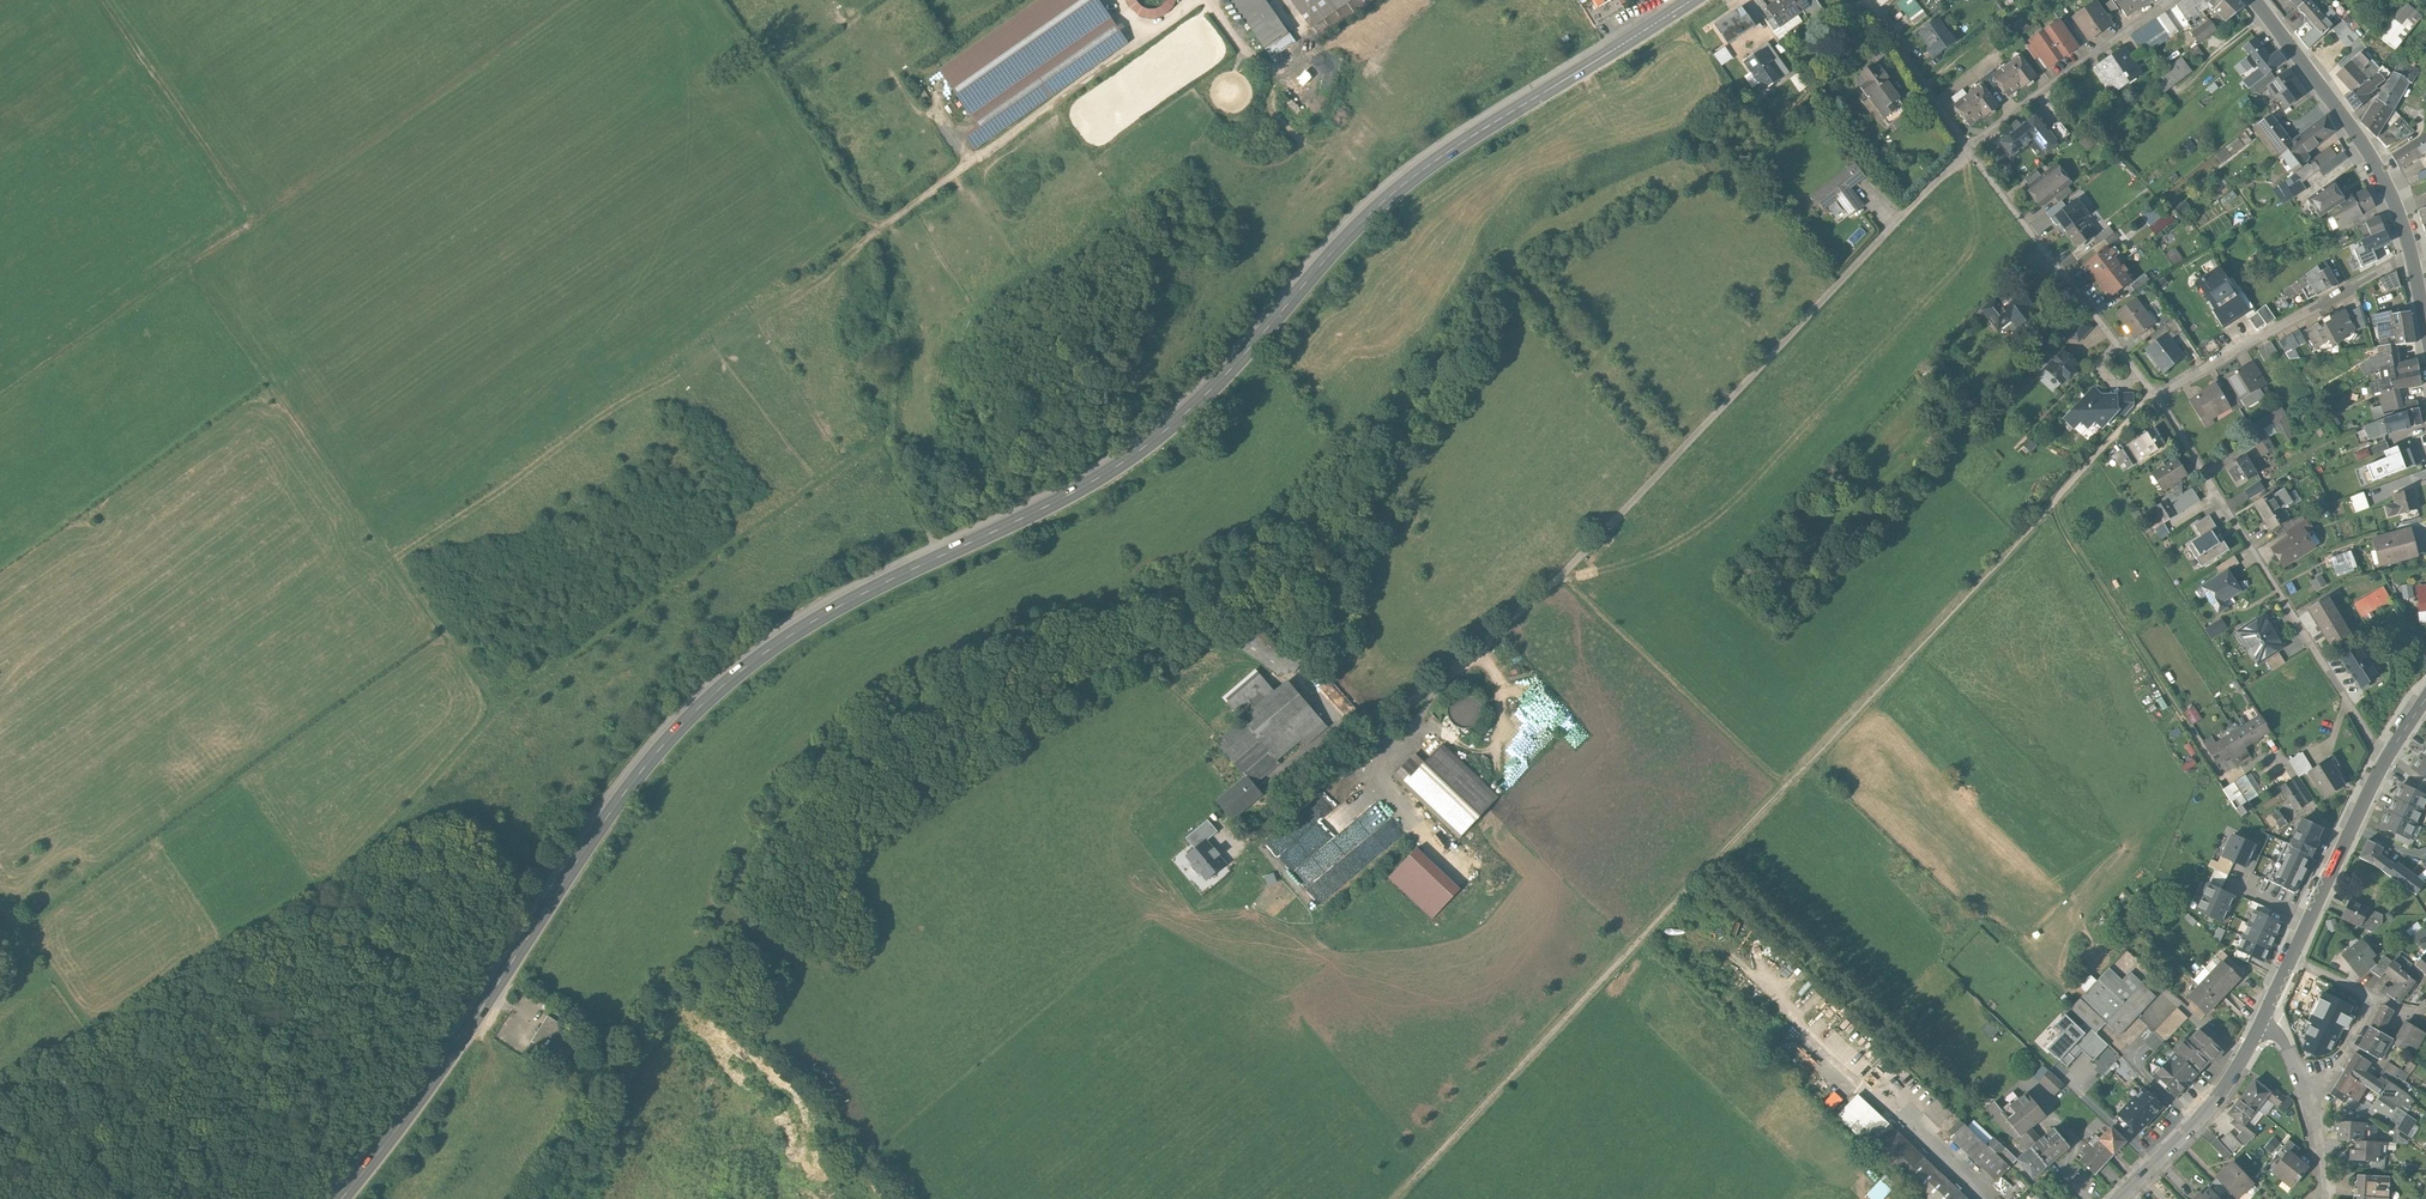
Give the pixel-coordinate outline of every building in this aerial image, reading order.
[(1101,0),(1036,0),(936,70),(986,141),(1129,40),(1101,0)] [(1177,13),(1176,0),(1128,0),(1128,15),(1177,13)] [(1268,0),(1233,0),(1273,56),(1296,40),(1268,0)] [(1313,24),(1348,0),(1296,0),(1313,24)] [(1598,8),(1596,4),(1585,10),(1594,26),(1625,8),(1620,0),(1611,0),(1598,8)] [(1596,4),(1598,8),(1611,0),(1593,0),(1596,4)] [(1778,29),(1793,18),(1803,12),(1810,24),(1825,14),(1817,3),(1822,0),(1776,0),(1764,8),(1772,20),(1778,29)] [(1916,31),(1929,21),(1915,3),(1919,0),(1904,0),(1897,5),(1916,31)] [(2113,0),(2110,0),(2106,3),(2114,15),(2121,11),(2113,0)] [(2134,0),(2116,0),(2127,17),(2140,8),(2134,0)] [(2140,8),(2151,0),(2134,0),(2140,8)] [(2179,6),(2188,19),(2190,17),(2193,21),(2195,19),(2211,8),(2213,10),(2224,0),(2189,0),(2179,6)] [(2237,0),(2224,0),(2213,10),(2227,24),(2229,22),(2237,14),(2244,7),(2237,0)] [(2298,9),(2309,0),(2291,0),(2298,9)] [(2298,9),(2314,29),(2322,37),(2333,27),(2329,23),(2325,17),(2310,0),(2309,0),(2298,9)] [(2096,2),(2073,18),(2089,41),(2112,25),(2096,2)] [(2422,17),(2405,4),(2378,38),(2395,50),(2422,17)] [(1737,7),(1714,24),(1729,44),(1752,26),(1737,7)] [(2184,20),(2176,8),(2157,21),(2169,40),(2180,33),(2177,29),(2186,23),(2184,20)] [(2332,10),(2325,17),(2329,23),(2337,15),(2332,10)] [(2241,18),(2237,14),(2229,22),(2232,25),(2241,18)] [(2332,30),(2337,37),(2347,28),(2344,25),(2350,20),(2347,17),(2332,30)] [(1778,29),(1772,20),(1767,24),(1782,46),(1802,31),(1793,18),(1778,29)] [(2198,24),(2195,19),(2193,21),(2188,24),(2191,28),(2198,24)] [(2075,33),(2067,21),(2062,25),(2070,36),(2075,33)] [(2169,40),(2157,21),(2132,38),(2138,47),(2142,45),(2148,54),(2169,40)] [(1957,44),(1940,22),(1918,37),(1924,46),(1922,47),(1933,62),(1957,44)] [(2062,25),(2060,22),(2045,32),(2063,57),(2078,46),(2070,36),(2062,25)] [(2218,32),(2211,22),(2193,35),(2200,44),(2218,32)] [(2337,37),(2351,51),(2360,43),(2347,28),(2337,37)] [(2322,37),(2314,29),(2302,39),(2310,49),(2322,37)] [(1862,43),(1843,31),(1834,46),(1853,57),(1862,43)] [(2063,57),(2045,32),(2029,44),(2031,47),(2039,58),(2047,68),(2063,57)] [(2270,58),(2256,40),(2243,50),(2249,58),(2256,67),(2258,70),(2264,78),(2270,74),(2285,63),(2277,52),(2270,58)] [(2339,63),(2344,68),(2362,51),(2365,48),(2360,43),(2351,51),(2339,63)] [(1725,45),(1714,53),(1721,64),(1733,57),(1725,45)] [(2039,58),(2031,47),(2027,50),(2035,61),(2039,58)] [(2143,74),(2126,49),(2094,70),(2111,96),(2143,74)] [(1772,59),(1765,50),(1744,64),(1762,90),(1778,80),(1767,63),(1772,59)] [(2336,76),(2352,92),(2357,88),(2358,89),(2368,81),(2377,73),(2379,71),(2362,51),(2344,68),(2336,76)] [(2036,77),(2018,56),(2002,68),(2005,72),(1994,80),(2001,89),(2009,99),(2036,77)] [(2256,67),(2249,58),(2241,64),(2248,73),(2256,67)] [(2194,74),(2182,59),(2155,81),(2167,96),(2194,74)] [(1880,73),(1875,67),(1864,76),(1869,81),(1860,88),(1870,100),(1866,104),(1880,122),(1896,109),(1892,104),(1900,97),(1889,84),(1892,81),(1884,70),(1880,73)] [(2264,78),(2258,70),(2243,80),(2249,89),(2264,78)] [(2283,110),(2306,94),(2291,72),(2276,82),(2268,88),(2283,110)] [(2377,73),(2368,81),(2374,88),(2375,88),(2377,86),(2384,80),(2380,74),(2378,75),(2377,73)] [(2394,73),(2378,99),(2395,110),(2410,82),(2394,73)] [(2264,78),(2249,89),(2252,94),(2257,90),(2259,93),(2260,93),(2268,88),(2276,82),(2270,74),(2264,78)] [(1994,80),(1991,77),(1985,81),(1995,94),(2001,89),(1994,80)] [(1985,81),(1980,85),(1982,89),(1990,98),(1995,94),(1985,81)] [(2357,88),(2352,92),(2345,97),(2355,110),(2371,97),(2369,95),(2376,89),(2375,88),(2374,88),(2368,81),(2358,89),(2357,88)] [(1990,98),(1982,89),(1980,85),(1963,99),(1966,102),(1955,111),(1970,129),(1997,107),(1990,98)] [(2378,99),(2377,98),(2362,121),(2361,122),(2377,136),(2379,133),(2387,122),(2395,110),(2378,99)] [(2404,120),(2395,110),(2387,122),(2393,127),(2404,120)] [(2258,126),(2280,153),(2293,144),(2271,116),(2258,126)] [(2320,146),(2336,133),(2327,117),(2309,132),(2320,146)] [(2015,133),(2000,144),(2002,147),(2012,159),(2013,160),(2034,144),(2045,158),(2058,149),(2055,145),(2059,141),(2051,131),(2047,134),(2035,118),(2021,128),(2017,123),(2011,127),(2015,133)] [(2388,130),(2397,142),(2412,133),(2413,133),(2404,120),(2393,127),(2388,130)] [(2088,130),(2079,140),(2089,149),(2098,139),(2088,130)] [(2379,133),(2377,136),(2387,148),(2397,142),(2388,130),(2382,135),(2379,133)] [(2251,140),(2245,132),(2216,156),(2222,164),(2251,140)] [(2320,146),(2309,132),(2293,144),(2280,153),(2295,174),(2310,162),(2312,160),(2308,155),(2320,146)] [(2410,143),(2419,157),(2425,153),(2425,134),(2425,133),(2410,143)] [(2196,147),(2189,139),(2181,147),(2188,154),(2196,147)] [(2392,154),(2401,168),(2419,157),(2410,143),(2392,154)] [(2002,147),(1996,152),(2006,164),(2012,159),(2002,147)] [(2330,147),(2314,159),(2320,168),(2337,156),(2330,147)] [(2320,168),(2319,169),(2324,176),(2349,157),(2344,151),(2337,156),(2320,168)] [(2299,180),(2301,182),(2319,169),(2320,168),(2314,159),(2312,160),(2310,162),(2295,174),(2299,180)] [(1854,166),(1849,170),(1860,184),(1865,180),(1854,166)] [(2063,175),(2056,166),(2042,177),(2031,186),(2026,190),(2033,198),(2063,175)] [(2425,179),(2425,169),(2418,172),(2422,181),(2425,179)] [(1849,170),(1812,198),(1824,214),(1838,203),(1852,221),(1866,210),(1851,191),(1860,184),(1849,170)] [(2037,171),(2026,179),(2031,186),(2042,177),(2037,171)] [(2295,174),(2284,181),(2288,187),(2299,180),(2295,174)] [(2070,184),(2063,175),(2033,198),(2040,208),(2054,197),(2066,187),(2070,184)] [(2301,182),(2299,180),(2288,187),(2294,197),(2306,189),(2301,182)] [(2288,187),(2284,181),(2271,189),(2280,203),(2281,202),(2282,204),(2294,197),(2288,187)] [(2340,206),(2345,203),(2343,201),(2333,185),(2326,190),(2312,199),(2310,201),(2321,219),(2340,206)] [(2066,187),(2054,197),(2059,203),(2071,194),(2066,187)] [(2376,209),(2366,192),(2354,199),(2364,216),(2376,209)] [(2059,205),(2064,212),(2072,206),(2077,202),(2071,196),(2059,205)] [(2343,201),(2345,203),(2340,206),(2344,213),(2332,219),(2339,231),(2364,216),(2354,199),(2352,196),(2343,201)] [(2064,212),(2055,219),(2066,233),(2083,220),(2072,206),(2064,212)] [(2175,221),(2169,214),(2151,228),(2156,235),(2175,221)] [(2367,224),(2372,237),(2385,232),(2380,217),(2366,223),(2367,224)] [(2095,235),(2083,220),(2066,233),(2078,248),(2095,235)] [(2372,237),(2367,224),(2358,228),(2363,241),(2372,237)] [(2109,227),(2095,237),(2100,244),(2103,242),(2114,233),(2109,227)] [(2363,241),(2361,242),(2366,254),(2391,244),(2385,232),(2372,237),(2363,241)] [(2360,240),(2343,247),(2349,261),(2366,254),(2361,242),(2360,240)] [(2100,244),(2092,250),(2097,256),(2107,248),(2103,242),(2100,244)] [(2332,257),(2337,266),(2349,261),(2343,247),(2332,257)] [(2120,263),(2107,248),(2097,256),(2083,267),(2096,283),(2120,263)] [(2173,250),(2168,255),(2175,264),(2181,260),(2173,250)] [(2134,280),(2120,263),(2096,283),(2109,299),(2134,280)] [(2320,273),(2317,267),(2304,276),(2309,284),(2316,298),(2337,285),(2328,268),(2320,273)] [(2238,298),(2219,268),(2198,282),(2216,310),(2214,311),(2226,330),(2246,317),(2235,300),(2238,298)] [(2397,272),(2379,282),(2384,292),(2389,289),(2401,287),(2397,272)] [(2144,275),(2131,285),(2136,291),(2148,281),(2144,275)] [(2169,276),(2159,283),(2163,289),(2173,282),(2169,276)] [(2309,284),(2304,276),(2284,292),(2289,299),(2309,284)] [(2006,295),(1983,314),(1996,330),(2009,320),(2018,331),(2033,319),(2028,313),(2030,311),(2026,306),(2031,301),(2021,289),(2009,299),(2006,295)] [(2155,324),(2135,298),(2114,314),(2124,327),(2122,329),(2126,334),(2128,332),(2134,340),(2139,336),(2151,327),(2155,324)] [(2257,312),(2258,314),(2266,325),(2275,319),(2266,306),(2257,312)] [(2356,316),(2350,319),(2356,331),(2366,326),(2367,325),(2361,307),(2353,311),(2356,316)] [(2346,311),(2333,318),(2343,337),(2356,331),(2350,319),(2346,311)] [(2393,313),(2374,316),(2379,341),(2381,340),(2382,347),(2397,344),(2397,346),(2414,343),(2409,314),(2399,315),(2400,323),(2395,324),(2393,313)] [(2258,314),(2250,319),(2257,329),(2264,324),(2258,314)] [(2343,337),(2333,318),(2332,319),(2330,317),(2320,322),(2321,324),(2305,333),(2314,351),(2329,343),(2332,348),(2338,344),(2343,342),(2341,338),(2343,337)] [(2166,332),(2171,339),(2182,330),(2174,318),(2155,332),(2151,335),(2155,340),(2166,332)] [(2092,329),(2082,320),(2069,333),(2079,343),(2092,329)] [(2151,327),(2139,336),(2143,342),(2151,335),(2155,332),(2151,327)] [(2305,342),(2299,331),(2280,341),(2286,352),(2305,342)] [(2171,339),(2166,332),(2155,340),(2143,349),(2157,366),(2158,366),(2164,374),(2186,357),(2171,339)] [(2277,355),(2270,343),(2260,349),(2266,361),(2277,355)] [(2380,370),(2399,364),(2397,346),(2397,344),(2382,347),(2379,348),(2381,355),(2372,357),(2373,359),(2376,371),(2380,370)] [(2081,367),(2065,351),(2045,371),(2061,387),(2081,367)] [(2376,371),(2373,359),(2368,361),(2360,366),(2365,376),(2376,371)] [(2390,382),(2405,379),(2407,387),(2421,385),(2417,360),(2399,364),(2380,370),(2382,380),(2378,381),(2371,383),(2374,395),(2379,395),(2383,392),(2390,382)] [(2268,387),(2254,365),(2229,381),(2243,402),(2251,409),(2265,400),(2260,392),(2268,387)] [(2395,410),(2403,408),(2402,403),(2399,389),(2407,387),(2405,379),(2390,382),(2383,392),(2379,395),(2382,406),(2383,412),(2395,410)] [(2232,413),(2216,386),(2189,403),(2206,429),(2232,413)] [(2094,389),(2066,419),(2075,427),(2081,421),(2088,428),(2096,421),(2109,433),(2135,406),(2134,395),(2101,395),(2094,389)] [(2418,400),(2405,403),(2407,408),(2408,411),(2419,409),(2418,400)] [(2383,412),(2382,406),(2372,409),(2375,423),(2380,420),(2383,419),(2385,419),(2384,415),(2383,412)] [(2412,428),(2411,426),(2408,411),(2407,408),(2403,408),(2395,410),(2395,413),(2384,415),(2385,419),(2383,419),(2386,434),(2412,428)] [(2423,424),(2419,409),(2408,411),(2411,426),(2423,424)] [(2246,432),(2262,457),(2275,449),(2269,439),(2280,432),(2286,442),(2296,436),(2281,411),(2246,432)] [(2386,434),(2383,419),(2380,420),(2375,423),(2365,428),(2370,440),(2386,434)] [(2165,445),(2155,430),(2127,447),(2136,463),(2165,445)] [(2372,447),(2374,455),(2383,451),(2382,451),(2388,448),(2386,442),(2372,447)] [(2385,457),(2366,465),(2373,484),(2418,466),(2410,446),(2401,450),(2399,444),(2388,448),(2382,451),(2383,451),(2385,457)] [(2136,463),(2127,447),(2113,456),(2123,471),(2136,463)] [(2371,456),(2367,449),(2357,453),(2360,461),(2371,456)] [(2258,475),(2247,457),(2228,468),(2239,486),(2258,475)] [(2186,476),(2175,459),(2152,474),(2163,491),(2171,485),(2181,479),(2186,476)] [(2181,479),(2171,485),(2175,491),(2179,489),(2182,494),(2181,479)] [(2264,490),(2260,482),(2245,491),(2250,499),(2264,490)] [(2199,501),(2191,489),(2182,494),(2179,489),(2175,491),(2163,498),(2165,501),(2155,507),(2165,523),(2199,501)] [(2421,510),(2416,489),(2393,495),(2395,505),(2387,507),(2390,518),(2421,510)] [(2284,490),(2273,497),(2281,509),(2292,502),(2284,490)] [(2363,493),(2349,498),(2355,513),(2369,507),(2363,493)] [(2271,494),(2252,506),(2268,531),(2287,519),(2281,509),(2273,497),(2271,494)] [(2165,523),(2155,507),(2145,513),(2155,529),(2156,528),(2165,523)] [(2195,527),(2202,539),(2212,533),(2217,530),(2209,518),(2195,527)] [(2290,540),(2302,531),(2296,521),(2283,530),(2290,540)] [(2171,532),(2165,523),(2156,528),(2162,538),(2171,532)] [(2418,556),(2411,529),(2373,539),(2381,566),(2418,556)] [(2314,550),(2302,531),(2290,540),(2272,551),(2284,569),(2314,550)] [(2229,551),(2220,537),(2217,540),(2212,533),(2202,539),(2191,546),(2199,558),(2196,560),(2202,568),(2229,551)] [(2358,568),(2351,552),(2330,560),(2337,576),(2358,568)] [(2235,555),(2223,561),(2227,568),(2238,561),(2235,555)] [(2232,578),(2229,573),(2201,590),(2217,616),(2229,609),(2226,604),(2233,599),(2242,594),(2232,578)] [(2321,578),(2311,584),(2316,591),(2326,586),(2321,578)] [(2402,592),(2403,600),(2414,598),(2412,585),(2399,587),(2399,593),(2402,592)] [(2417,587),(2422,623),(2425,623),(2425,586),(2417,587)] [(2388,601),(2381,589),(2357,603),(2364,616),(2388,601)] [(2226,604),(2229,609),(2236,605),(2233,599),(2226,604)] [(2349,632),(2328,599),(2309,611),(2330,644),(2349,632)] [(2287,648),(2267,615),(2236,634),(2252,660),(2255,659),(2259,665),(2265,661),(2279,653),(2287,648)] [(2224,629),(2219,622),(2209,628),(2215,638),(2222,634),(2220,632),(2224,629)] [(1555,644),(1539,659),(1549,669),(1565,654),(1555,644)] [(2375,665),(2365,649),(2346,661),(2356,677),(2375,665)] [(2279,653),(2265,661),(2272,671),(2272,672),(2285,664),(2279,653)] [(2386,681),(2375,665),(2356,677),(2366,693),(2386,681)] [(1250,719),(1245,724),(1276,758),(1300,738),(1305,743),(1322,729),(1286,687),(1275,696),(1258,676),(1232,699),(1250,719)] [(1447,715),(1449,720),(1453,724),(1458,727),(1464,728),(1470,727),(1476,724),(1480,719),(1482,714),(1482,708),(1481,702),(1477,697),(1472,693),(1466,692),(1460,692),(1454,694),(1450,699),(1447,704),(1446,709),(1447,715)] [(2201,719),(2193,707),(2184,713),(2192,725),(2201,719)] [(2245,748),(2269,734),(2258,717),(2240,728),(2235,731),(2245,748)] [(2231,726),(2235,731),(2240,728),(2237,722),(2233,724),(2231,726)] [(1220,745),(1251,780),(1276,758),(1245,724),(1220,745)] [(2245,748),(2235,731),(2218,742),(2227,755),(2231,753),(2239,767),(2252,759),(2245,748)] [(1412,745),(1389,769),(1458,836),(1498,794),(1438,737),(1421,755),(1412,745)] [(2216,762),(2227,755),(2218,742),(2215,743),(2211,737),(2203,742),(2216,762)] [(2312,771),(2302,755),(2290,762),(2300,778),(2312,771)] [(2422,759),(2414,771),(2425,779),(2425,762),(2422,759)] [(2347,787),(2331,760),(2309,773),(2326,800),(2347,787)] [(2282,788),(2291,782),(2287,777),(2278,783),(2282,788)] [(2257,797),(2244,778),(2225,790),(2242,815),(2251,809),(2248,803),(2257,797)] [(1257,799),(1243,781),(1219,800),(1233,819),(1257,799)] [(2295,813),(2308,805),(2293,781),(2291,782),(2282,788),(2281,789),(2295,813)] [(1324,870),(1392,820),(1364,783),(1359,786),(1363,792),(1359,795),(1363,801),(1353,809),(1358,816),(1319,845),(1328,857),(1319,863),(1324,870)] [(2404,784),(2397,798),(2423,810),(2425,804),(2425,794),(2420,791),(2404,784)] [(2423,810),(2397,798),(2390,812),(2416,825),(2423,810)] [(2288,825),(2279,811),(2271,815),(2280,830),(2288,825)] [(2416,825),(2390,812),(2382,827),(2397,834),(2409,839),(2416,825)] [(2324,831),(2303,821),(2290,847),(2313,859),(2320,845),(2317,844),(2324,831)] [(2247,868),(2258,844),(2233,833),(2222,858),(2234,863),(2247,868)] [(2395,841),(2411,847),(2414,841),(2409,839),(2397,834),(2395,841)] [(2385,851),(2369,842),(2360,859),(2375,867),(2388,877),(2395,866),(2381,856),(2385,851)] [(2290,847),(2286,845),(2268,880),(2296,894),(2313,859),(2290,847)] [(2234,863),(2222,858),(2215,855),(2211,865),(2217,868),(2228,874),(2234,863)] [(2395,866),(2388,877),(2415,896),(2424,883),(2397,864),(2395,866)] [(2217,868),(2209,884),(2221,889),(2228,874),(2217,868)] [(2221,889),(2209,884),(2204,897),(2229,908),(2235,895),(2221,889)] [(2229,908),(2204,897),(2198,910),(2223,922),(2229,908)] [(2371,910),(2351,901),(2343,919),(2373,933),(2382,924),(2383,917),(2371,912),(2371,910)] [(2284,917),(2258,905),(2251,920),(2277,932),(2284,917)] [(2277,932),(2251,920),(2244,934),(2270,947),(2277,932)] [(2335,920),(2327,923),(2330,932),(2339,929),(2335,920)] [(2413,939),(2423,930),(2417,923),(2407,932),(2413,939)] [(2423,930),(2413,939),(2411,940),(2425,954),(2425,933),(2423,930)] [(2270,947),(2244,934),(2237,949),(2250,956),(2263,961),(2270,947)] [(2375,957),(2361,940),(2342,956),(2356,972),(2370,961),(2375,957)] [(2250,956),(2237,949),(2234,956),(2247,962),(2250,956)] [(2417,966),(2425,975),(2425,954),(2417,966)] [(2402,1004),(2417,983),(2405,975),(2412,965),(2399,955),(2394,963),(2385,975),(2397,983),(2389,995),(2402,1004)] [(2370,972),(2381,978),(2385,975),(2394,963),(2387,958),(2375,967),(2370,972)] [(2375,967),(2370,961),(2356,972),(2361,979),(2370,972),(2375,967)] [(2241,982),(2221,962),(2210,974),(2230,994),(2241,982)] [(2084,989),(2096,978),(2088,969),(2076,980),(2084,989)] [(2113,971),(2101,983),(2125,1006),(2143,986),(2131,975),(2124,982),(2113,971)] [(2370,972),(2361,979),(2357,983),(2379,994),(2389,983),(2381,978),(2370,972)] [(2230,994),(2210,974),(2198,986),(2219,1005),(2230,994)] [(1805,981),(1794,995),(1800,1000),(1811,986),(1805,981)] [(2086,1026),(2095,1036),(2106,1025),(2125,1006),(2101,983),(2072,1013),(2086,1026)] [(2156,999),(2143,986),(2125,1006),(2138,1018),(2156,999)] [(2219,1005),(2198,986),(2187,998),(2192,1003),(2206,1016),(2208,1017),(2219,1005)] [(1816,989),(1804,1000),(1816,1012),(1828,1001),(1816,989)] [(2325,997),(2312,1021),(2338,1034),(2350,1011),(2325,997)] [(2206,1016),(2192,1003),(2188,1008),(2202,1021),(2206,1016)] [(2125,1006),(2106,1025),(2119,1038),(2138,1018),(2125,1006)] [(2396,1014),(2382,1007),(2371,1029),(2384,1036),(2396,1014)] [(2187,1021),(2177,1012),(2147,1043),(2157,1053),(2187,1021)] [(2059,1042),(2047,1054),(2056,1064),(2058,1062),(2067,1072),(2083,1056),(2093,1065),(2109,1049),(2095,1036),(2086,1026),(2080,1032),(2065,1017),(2050,1033),(2059,1042)] [(580,1039),(549,1019),(531,1047),(562,1067),(580,1039)] [(2338,1034),(2312,1021),(2304,1037),(2309,1039),(2303,1050),(2317,1056),(2329,1051),(2338,1034)] [(2425,1035),(2407,1025),(2396,1046),(2414,1056),(2425,1035)] [(2384,1036),(2371,1029),(2359,1050),(2382,1063),(2394,1041),(2384,1036)] [(2222,1053),(2199,1031),(2176,1054),(2200,1077),(2222,1053)] [(2200,1077),(2176,1054),(2154,1078),(2178,1100),(2200,1077)] [(2367,1089),(2379,1096),(2388,1081),(2382,1077),(2379,1082),(2367,1074),(2371,1066),(2356,1057),(2345,1075),(2367,1089)] [(2416,1066),(2410,1062),(2404,1072),(2410,1075),(2416,1066)] [(2064,1087),(2049,1073),(2041,1082),(2056,1095),(2064,1087)] [(2356,1106),(2367,1089),(2345,1075),(2334,1092),(2356,1106)] [(2388,1081),(2379,1096),(2366,1115),(2410,1143),(2422,1124),(2405,1114),(2413,1102),(2408,1095),(2388,1081)] [(2242,1099),(2258,1112),(2268,1099),(2271,1095),(2269,1093),(2256,1082),(2242,1099)] [(2271,1095),(2268,1099),(2280,1108),(2287,1099),(2273,1088),(2269,1093),(2271,1095)] [(2163,1110),(2144,1092),(2121,1116),(2140,1135),(2163,1110)] [(2032,1128),(2046,1117),(2028,1096),(2003,1117),(2020,1138),(2032,1128)] [(1859,1098),(1840,1118),(1926,1198),(1967,1198),(1859,1098)] [(2258,1112),(2242,1099),(2229,1115),(2236,1121),(2245,1128),(2248,1125),(2258,1112)] [(2292,1103),(2287,1099),(2280,1108),(2285,1112),(2292,1103)] [(2033,1150),(2044,1141),(2032,1128),(2020,1138),(2003,1117),(1994,1106),(1985,1114),(2026,1155),(2033,1150)] [(2245,1128),(2236,1121),(2232,1125),(2242,1134),(2250,1140),(2257,1132),(2248,1125),(2245,1128)] [(2350,1145),(2361,1145),(2378,1146),(2379,1131),(2368,1125),(2341,1124),(2339,1125),(2338,1126),(2338,1129),(2339,1130),(2340,1131),(2342,1131),(2342,1137),(2350,1137),(2350,1145)] [(1989,1147),(1967,1126),(1951,1142),(1996,1185),(2017,1163),(2018,1162),(1995,1141),(1989,1147)] [(2070,1149),(2056,1132),(2044,1141),(2033,1150),(2046,1168),(2070,1149)] [(2125,1147),(2109,1132),(2103,1139),(2100,1136),(2092,1144),(2110,1162),(2125,1147)] [(2250,1140),(2242,1134),(2236,1140),(2244,1147),(2250,1140)] [(2236,1156),(2244,1147),(2236,1140),(2231,1135),(2223,1143),(2233,1153),(2236,1156)] [(2226,1160),(2233,1153),(2223,1143),(2219,1140),(2212,1147),(2226,1160)] [(2287,1153),(2294,1159),(2300,1152),(2288,1143),(2283,1150),(2287,1153)] [(2111,1163),(2092,1144),(2083,1153),(2085,1155),(2079,1162),(2096,1178),(2111,1163)] [(2378,1146),(2361,1145),(2361,1164),(2370,1164),(2376,1165),(2376,1161),(2385,1161),(2390,1161),(2391,1147),(2378,1146)] [(2046,1168),(2033,1150),(2026,1155),(2018,1162),(2017,1163),(2032,1179),(2046,1168)] [(2294,1159),(2287,1153),(2271,1173),(2290,1189),(2307,1169),(2294,1159)] [(2376,1165),(2370,1164),(2370,1171),(2385,1171),(2385,1161),(2376,1161),(2376,1165)] [(2232,1164),(2217,1178),(2237,1198),(2242,1198),(2254,1186),(2232,1164)] [(2357,1177),(2357,1183),(2354,1185),(2357,1188),(2356,1198),(2390,1198),(2391,1179),(2357,1177)] [(1869,1195),(1873,1198),(1885,1198),(1893,1191),(1882,1181),(1869,1195)] [(2215,1190),(2205,1198),(2224,1198),(2215,1190)]
